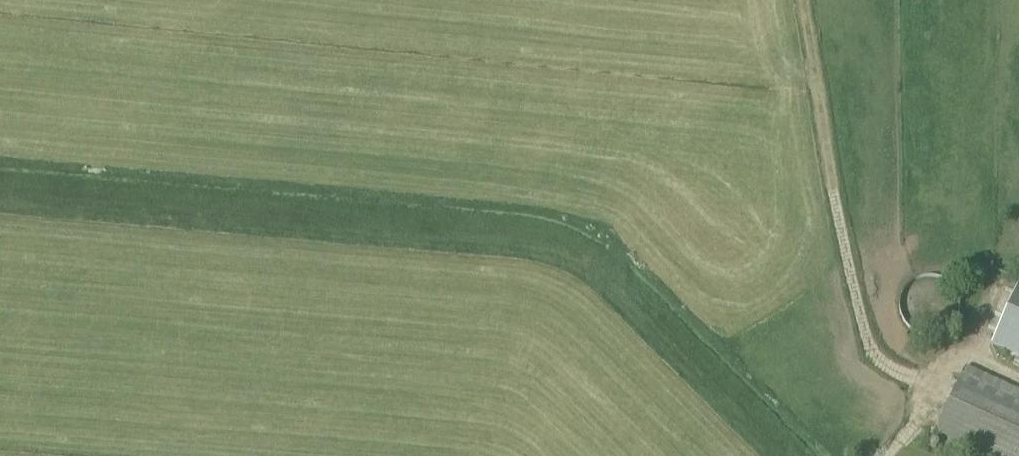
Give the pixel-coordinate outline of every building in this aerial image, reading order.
[(956,322),(959,314),(960,305),(958,296),(953,289),(947,283),(939,279),(931,277),(922,278),(914,281),(907,286),(902,293),(899,302),(899,310),(901,319),(905,326),(911,332),(919,337),(927,338),(936,337),(944,334),(951,329),(956,322)] [(1018,357),(1018,281),(990,344),(1018,357)] [(963,455),(1018,455),(1018,390),(965,366),(931,441),(963,455)]
